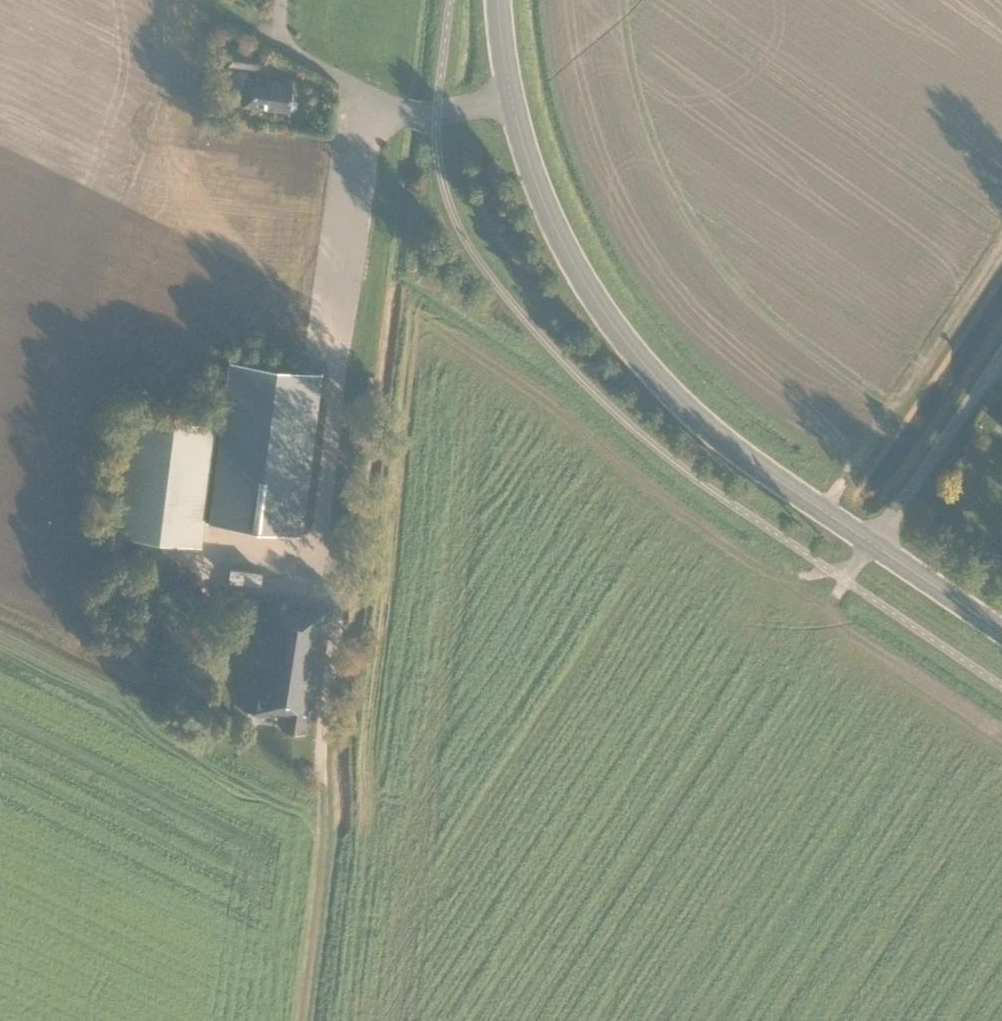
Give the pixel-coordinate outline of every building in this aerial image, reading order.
[(242,104),(287,111),(291,84),(245,78),(246,69),(258,71),(260,51),(230,47),(227,66),(238,68),(235,87),(244,88),(242,104)] [(226,113),(228,94),(218,93),(217,112),(226,113)] [(211,499),(206,498),(216,423),(131,413),(116,533),(201,544),(204,519),(301,532),(321,369),(229,357),(211,499)] [(233,594),(229,621),(254,624),(258,598),(233,594)] [(263,600),(247,708),(283,713),(281,726),(304,730),(307,707),(315,709),(330,610),(263,600)]
